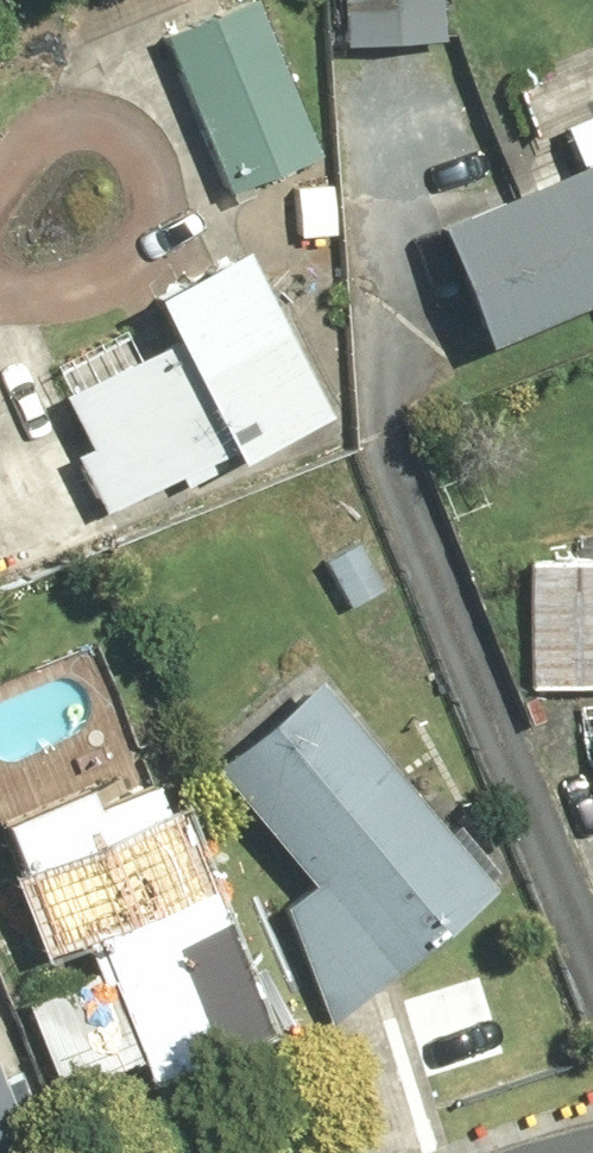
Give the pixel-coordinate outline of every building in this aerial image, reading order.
[(166,24),(230,184),(321,147),(262,0),(226,0),(166,24)] [(436,0),(333,0),(335,37),(437,32),(436,0)] [(488,327),(592,287),(592,149),(442,206),(488,327)] [(332,179),(281,184),(288,245),(339,239),(332,179)] [(249,233),(159,277),(181,322),(62,379),(91,438),(70,448),(100,509),(329,399),(249,233)] [(363,537),(312,562),(339,615),(390,590),(363,537)] [(520,560),(513,674),(592,678),(592,564),(520,560)] [(498,884),(317,663),(207,752),(309,876),(284,896),(332,1019),(498,884)] [(192,792),(13,861),(45,942),(95,922),(108,955),(22,988),(61,1088),(147,1055),(155,1076),(284,1026),(192,792)] [(32,1139),(0,1054),(0,1151),(32,1139)]
